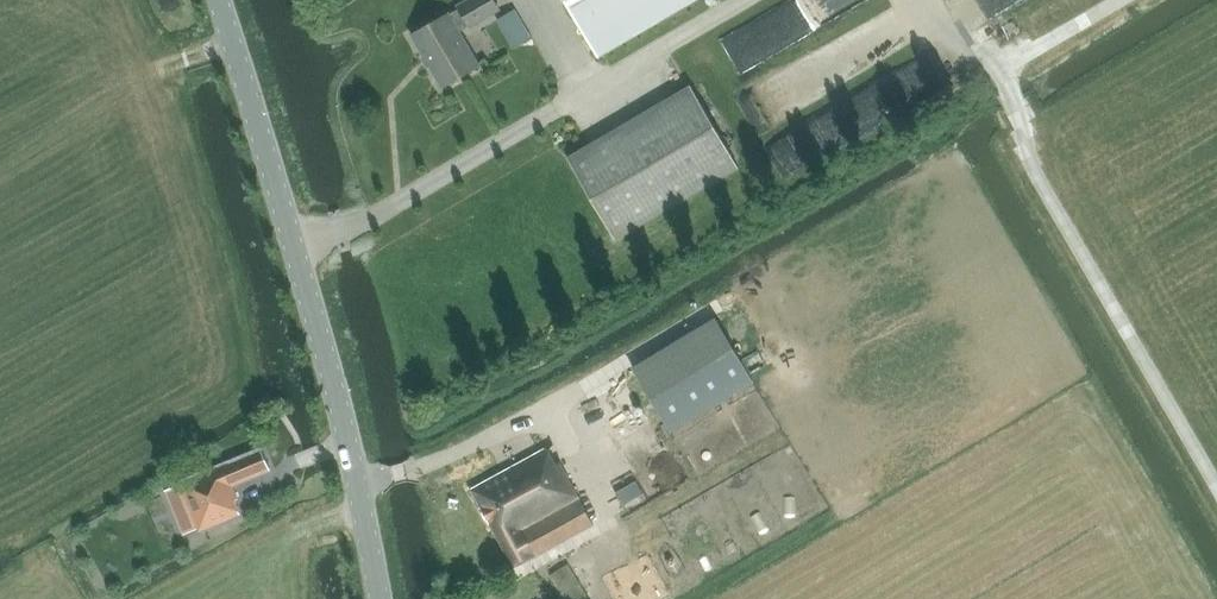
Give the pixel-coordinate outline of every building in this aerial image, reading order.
[(412,35),(442,87),(479,65),(459,31),(469,25),(470,26),(499,10),(493,0),(468,0),(458,6),(460,9),(450,14),(449,14),(412,35)] [(598,57),(696,0),(565,0),(598,57)] [(835,18),(827,0),(793,0),(721,33),(735,63),(835,18)] [(981,15),(1013,0),(974,0),(981,15)] [(511,44),(529,35),(514,6),(496,15),(511,44)] [(567,157),(607,226),(616,240),(739,167),(691,85),(567,157)] [(878,90),(763,142),(779,178),(827,156),(825,152),(852,140),(845,124),(885,106),(878,90)] [(748,109),(757,127),(786,112),(777,94),(748,109)] [(756,381),(716,316),(632,367),(671,432),(756,381)] [(556,463),(542,436),(466,477),(471,488),(470,489),(514,568),(595,524),(561,460),(556,463)] [(271,469),(262,447),(179,483),(200,531),(240,514),(229,488),(271,469)]
